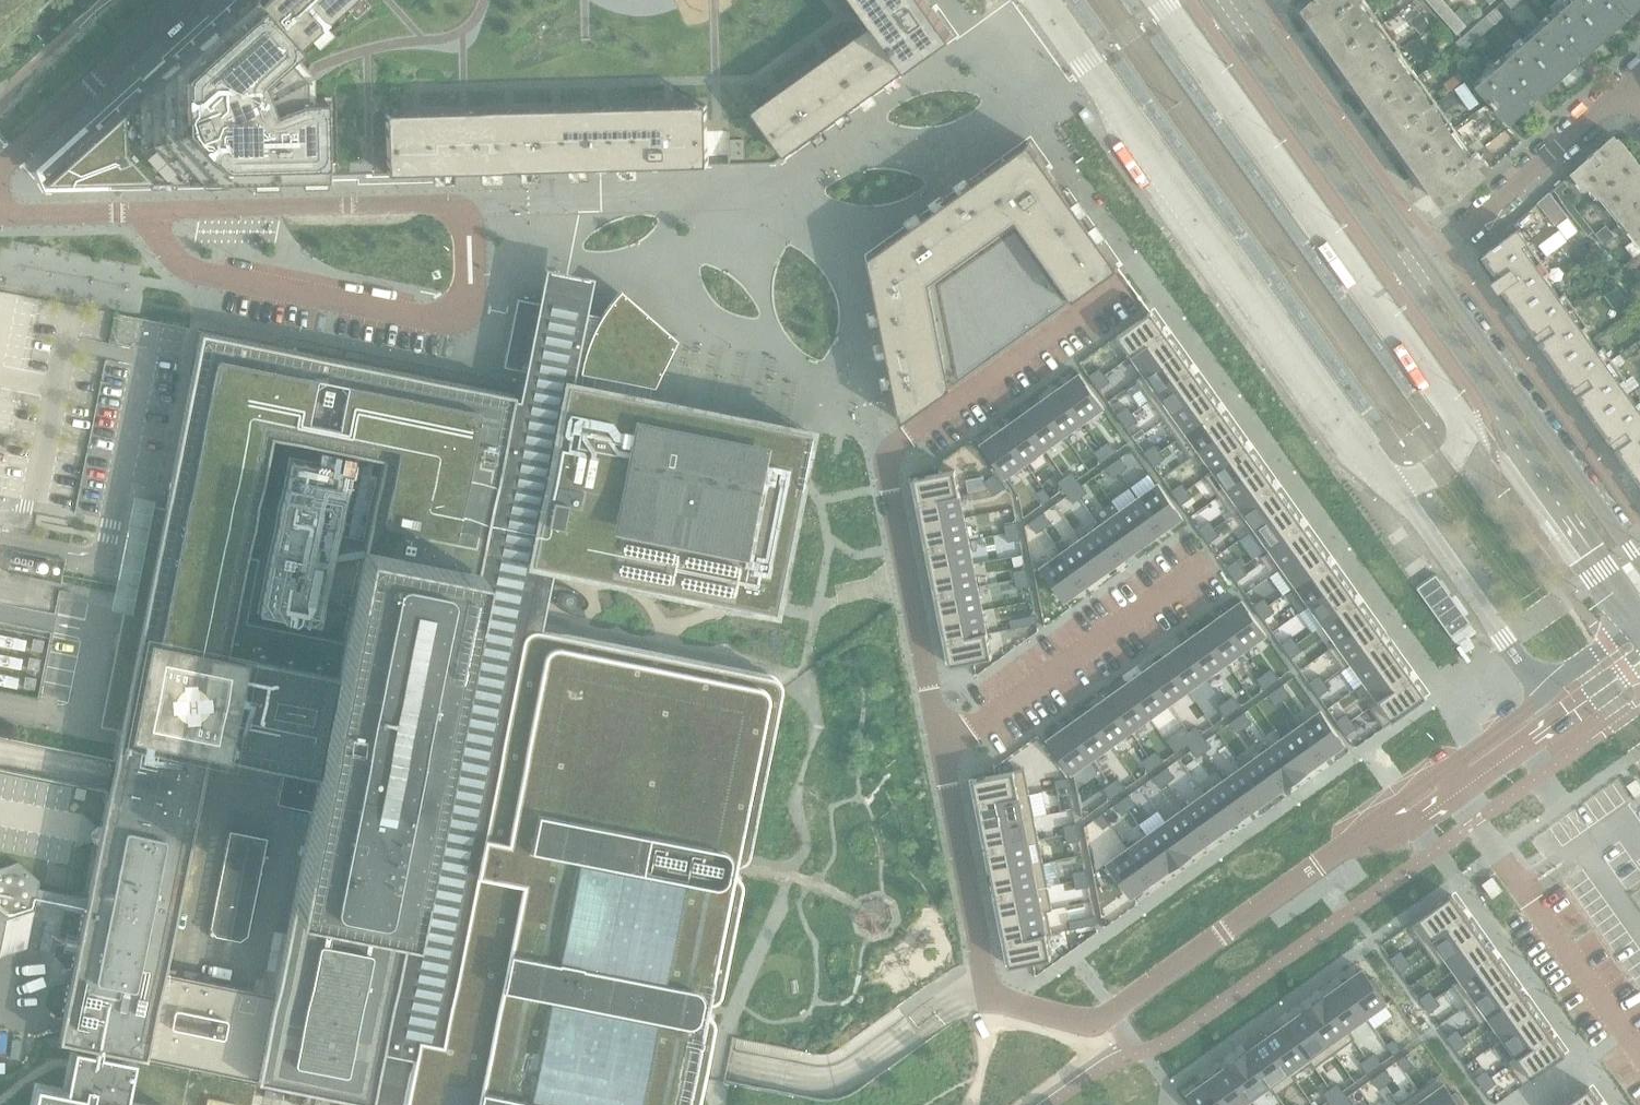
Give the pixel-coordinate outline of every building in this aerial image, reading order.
[(40,180),(325,173),(385,171),(703,162),(773,161),(785,152),(910,62),(951,32),(928,0),(240,0),(40,180)] [(1378,24),(1373,17),(1362,0),(1312,0),(1303,8),(1328,42),(1327,43),(1335,55),(1378,24)] [(1429,4),(1433,8),(1442,0),(1434,0),(1429,4)] [(1433,8),(1437,12),(1447,4),(1443,0),(1442,0),(1433,8)] [(1512,0),(1503,0),(1511,9),(1516,5),(1512,0)] [(1590,17),(1575,0),(1570,0),(1551,17),(1525,41),(1559,78),(1607,36),(1590,17)] [(1590,17),(1607,36),(1639,6),(1639,0),(1575,0),(1590,17)] [(1447,4),(1437,12),(1441,17),(1451,8),(1447,4)] [(1451,8),(1441,17),(1445,21),(1455,13),(1451,8)] [(1455,13),(1445,21),(1449,26),(1458,17),(1455,13)] [(1472,20),(1472,19),(1467,13),(1461,19),(1466,25),(1472,20)] [(1494,24),(1486,15),(1481,20),(1489,29),(1494,24)] [(1458,17),(1449,26),(1453,30),(1463,21),(1459,18),(1458,17)] [(1489,29),(1481,20),(1476,24),(1484,33),(1489,29)] [(1463,21),(1453,30),(1457,35),(1458,33),(1466,26),(1463,21)] [(1416,78),(1399,54),(1409,46),(1405,41),(1395,48),(1378,24),(1335,55),(1344,66),(1365,95),(1364,95),(1373,108),(1416,78)] [(1484,33),(1476,24),(1471,29),(1479,38),(1484,33)] [(1479,38),(1471,29),(1470,30),(1466,34),(1474,42),(1478,39),(1479,38)] [(1474,42),(1466,34),(1462,38),(1461,38),(1469,47),(1474,42)] [(1469,47),(1461,38),(1456,42),(1464,51),(1469,47)] [(1559,78),(1525,41),(1501,63),(1477,85),(1510,122),(1559,78)] [(1453,130),(1436,106),(1446,99),(1443,94),(1432,101),(1416,78),(1373,108),(1381,119),(1382,118),(1402,147),(1401,148),(1410,160),(1453,130)] [(1084,107),(1079,113),(1086,123),(1094,120),(1093,120),(1092,117),(1091,114),(1089,112),(1087,110),(1085,108),(1084,107)] [(1457,199),(1492,167),(1482,156),(1480,158),(1474,152),(1470,155),(1453,130),(1410,160),(1418,172),(1419,171),(1442,203),(1457,199)] [(1486,149),(1497,140),(1494,135),(1482,144),(1486,149)] [(1600,194),(1638,162),(1619,138),(1617,139),(1614,136),(1574,172),(1587,188),(1589,186),(1598,196),(1600,194)] [(902,421),(1119,265),(1029,140),(869,255),(902,421)] [(1639,207),(1639,164),(1638,162),(1600,194),(1623,221),(1639,207)] [(1578,212),(1562,191),(1568,186),(1563,181),(1554,190),(1558,195),(1562,203),(1573,216),(1578,212)] [(1568,215),(1549,193),(1538,203),(1557,225),(1568,215)] [(1623,221),(1639,243),(1639,207),(1623,221)] [(1594,231),(1578,212),(1573,216),(1589,235),(1594,231)] [(1599,239),(1610,231),(1606,225),(1595,234),(1599,239)] [(1550,286),(1520,244),(1526,240),(1518,228),(1493,246),(1482,255),(1497,277),(1492,281),(1499,291),(1502,289),(1517,310),(1550,286)] [(1604,245),(1614,236),(1610,231),(1599,239),(1604,245)] [(1602,249),(1596,242),(1591,246),(1596,253),(1602,249)] [(1622,268),(1613,256),(1612,257),(1608,252),(1603,251),(1602,249),(1596,253),(1613,275),(1622,268)] [(1589,340),(1567,310),(1550,286),(1517,310),(1556,364),(1589,340)] [(585,311),(588,297),(564,292),(540,287),(537,301),(516,298),(515,306),(497,391),(456,383),(200,331),(164,507),(144,503),(142,516),(123,610),(99,726),(120,730),(87,898),(38,888),(39,881),(17,861),(0,867),(0,947),(1,947),(6,919),(34,910),(35,902),(84,912),(58,1040),(94,1048),(93,1053),(74,1049),(66,1092),(37,1087),(33,1104),(130,1104),(127,1104),(136,1061),(101,1054),(102,1049),(343,1097),(341,1104),(355,1104),(356,1100),(372,1103),(382,1055),(399,1058),(390,1104),(695,1104),(709,1036),(711,1036),(713,1026),(713,1022),(712,1018),(710,1014),(706,1012),(702,1010),(704,1002),(708,1002),(712,1001),(716,999),(718,995),(720,991),(723,982),(720,981),(737,897),(739,897),(741,887),(741,883),(740,879),(737,876),(734,873),(730,872),(732,863),(736,863),(740,862),(743,860),(746,857),(748,853),(750,843),(748,842),(778,690),(778,686),(777,682),(775,679),(772,676),(768,675),(539,629),(547,593),(551,594),(551,595),(550,597),(551,600),(552,602),(553,603),(555,605),(559,608),(564,610),(566,611),(573,614),(580,615),(583,616),(585,616),(585,615),(584,615),(583,609),(584,608),(586,605),(587,604),(587,602),(587,600),(585,597),(583,595),(580,593),(576,590),(572,588),(566,586),(561,584),(556,583),(552,583),(549,583),(552,566),(765,608),(801,430),(647,399),(649,385),(652,386),(675,339),(661,326),(653,319),(619,289),(600,314),(585,311)] [(1629,297),(1639,310),(1639,292),(1638,289),(1629,297)] [(1151,310),(1116,334),(1131,354),(1165,330),(1151,310)] [(1639,313),(1632,312),(1627,316),(1631,321),(1638,322),(1639,321),(1639,313)] [(1165,330),(1131,354),(1145,374),(1179,349),(1165,330)] [(1628,394),(1606,364),(1589,340),(1556,364),(1594,418),(1628,394)] [(1145,374),(1136,380),(1150,399),(1193,368),(1179,349),(1145,374)] [(1099,367),(1088,374),(1093,381),(1104,374),(1099,367)] [(1193,368),(1150,399),(1163,418),(1206,387),(1193,368)] [(1079,373),(1059,388),(1083,421),(1103,407),(1079,373)] [(1104,374),(1093,381),(1098,389),(1109,381),(1104,374)] [(1206,387),(1163,418),(1177,437),(1220,406),(1206,387)] [(1059,388),(1040,401),(1064,435),(1083,421),(1059,388)] [(1628,394),(1594,418),(1633,472),(1639,467),(1639,411),(1628,394)] [(1040,401),(1021,415),(1045,448),(1064,435),(1040,401)] [(1126,405),(1116,413),(1121,420),(1132,412),(1126,405)] [(1220,406),(1177,437),(1191,457),(1200,451),(1234,426),(1220,406)] [(1132,412),(1121,420),(1126,427),(1137,420),(1132,412)] [(1021,415),(1001,428),(1025,462),(1045,448),(1021,415)] [(1234,426),(1200,451),(1213,470),(1248,445),(1234,426)] [(1001,428),(981,443),(1005,476),(1025,462),(1001,428)] [(1108,441),(1101,446),(1109,456),(1116,451),(1108,441)] [(1154,444),(1143,452),(1148,458),(1159,450),(1154,444)] [(1248,445),(1213,470),(1227,489),(1261,464),(1248,445)] [(1101,446),(1094,450),(1102,461),(1109,456),(1101,446)] [(1159,450),(1148,458),(1153,465),(1164,458),(1159,450)] [(1119,456),(1112,461),(1120,472),(1127,467),(1119,456)] [(1112,461),(1105,466),(1113,477),(1120,472),(1112,461)] [(1227,489),(1218,495),(1232,514),(1275,483),(1261,464),(1227,489)] [(954,469),(913,477),(918,502),(959,494),(954,469)] [(1071,471),(1064,476),(1071,486),(1079,481),(1071,471)] [(995,473),(984,481),(989,488),(1000,479),(995,473)] [(1064,476),(1056,481),(1064,492),(1071,486),(1064,476)] [(1000,479),(989,488),(994,495),(1005,486),(1000,479)] [(1079,481),(1071,486),(1079,497),(1086,492),(1079,481)] [(1157,482),(1137,497),(1162,531),(1182,517),(1157,482)] [(1181,482),(1170,489),(1176,497),(1186,489),(1181,482)] [(1275,483),(1232,514),(1246,534),(1250,531),(1289,503),(1275,483)] [(1071,486),(1064,492),(1072,502),(1079,497),(1071,486)] [(1043,487),(1036,492),(1044,502),(1051,497),(1043,487)] [(1186,489),(1176,497),(1181,504),(1192,496),(1186,489)] [(959,494),(918,502),(922,525),(963,516),(959,494)] [(1137,497),(1118,511),(1143,545),(1162,531),(1137,497)] [(1289,503),(1250,531),(1264,549),(1303,522),(1289,503)] [(1043,511),(1035,516),(1043,527),(1050,522),(1043,511)] [(1118,511),(1099,524),(1124,559),(1143,545),(1118,511)] [(963,516),(922,525),(927,548),(968,540),(963,516)] [(1035,516),(1028,521),(1036,532),(1043,527),(1035,516)] [(1209,520),(1198,528),(1203,535),(1214,527),(1209,520)] [(1016,521),(1004,524),(1005,532),(1018,530),(1016,521)] [(1303,522),(1264,549),(1278,568),(1282,565),(1316,541),(1303,522)] [(1099,524),(1080,538),(1105,572),(1124,559),(1099,524)] [(1214,527),(1203,535),(1208,542),(1219,534),(1214,527)] [(1018,530),(1005,532),(1007,541),(1020,539),(1018,530)] [(1080,538),(1060,552),(1085,586),(1105,572),(1080,538)] [(968,540),(927,548),(931,571),(973,563),(968,540)] [(1316,541),(1282,565),(1296,585),(1331,561),(1316,541)] [(1060,552),(1040,566),(1065,601),(1085,586),(1060,552)] [(1236,558),(1225,566),(1231,573),(1241,566),(1236,558)] [(1296,585),(1292,588),(1305,607),(1310,604),(1344,580),(1331,561),(1296,585)] [(973,563),(931,571),(936,594),(977,586),(973,563)] [(1241,566),(1231,573),(1236,581),(1247,573),(1241,566)] [(1026,568),(1013,570),(1014,579),(1027,576),(1026,568)] [(1461,608),(1437,575),(1418,588),(1441,622),(1461,608)] [(1027,576),(1014,579),(1016,587),(1029,585),(1027,576)] [(1344,580),(1310,604),(1323,623),(1358,599),(1344,580)] [(977,586),(936,594),(941,617),(982,610),(977,586)] [(1264,597),(1253,605),(1258,612),(1269,605),(1264,597)] [(1241,599),(1221,614),(1246,649),(1266,634),(1241,599)] [(1358,599),(1323,623),(1337,642),(1371,618),(1358,599)] [(1269,605),(1258,612),(1263,619),(1274,611),(1269,605)] [(1461,608),(1441,622),(1451,636),(1470,622),(1461,608)] [(982,610),(941,617),(945,640),(987,632),(982,610)] [(1034,614),(1022,616),(1023,625),(1036,622),(1034,614)] [(1221,614),(1202,627),(1227,662),(1246,649),(1221,614)] [(1022,616),(1009,619),(1010,628),(1023,625),(1022,616)] [(1337,642),(1328,648),(1342,668),(1351,662),(1385,637),(1371,618),(1337,642)] [(1202,627),(1183,641),(1208,676),(1227,662),(1202,627)] [(987,632),(945,640),(950,665),(991,656),(987,632)] [(1291,635),(1280,643),(1286,650),(1296,642),(1291,635)] [(1385,637),(1351,662),(1365,681),(1399,656),(1385,637)] [(1183,641),(1164,655),(1189,690),(1208,676),(1183,641)] [(1296,642),(1286,650),(1291,658),(1301,650),(1296,642)] [(1164,655),(1144,669),(1169,704),(1189,690),(1164,655)] [(1399,656),(1365,681),(1378,700),(1412,675),(1399,656)] [(1270,667),(1263,673),(1270,683),(1278,678),(1270,667)] [(1144,669),(1125,682),(1150,717),(1169,704),(1144,669)] [(1263,673),(1256,677),(1264,688),(1270,683),(1263,673)] [(1319,674),(1308,681),(1313,689),(1324,681),(1319,674)] [(1378,700),(1369,706),(1384,726),(1427,695),(1412,675),(1378,700)] [(1324,681),(1313,689),(1318,696),(1329,688),(1324,681)] [(1125,682),(1106,696),(1131,731),(1150,717),(1125,682)] [(1282,684),(1275,689),(1282,700),(1290,695),(1282,684)] [(1275,689),(1268,694),(1276,705),(1282,700),(1275,689)] [(1232,695),(1225,700),(1232,710),(1240,705),(1232,695)] [(1106,696),(1086,710),(1111,745),(1131,731),(1106,696)] [(1225,700),(1217,705),(1225,716),(1232,710),(1225,700)] [(1086,710),(1067,724),(1092,759),(1111,745),(1086,710)] [(1321,710),(1300,725),(1324,758),(1345,744),(1321,710)] [(1243,711),(1237,716),(1244,727),(1251,722),(1243,711)] [(1346,712),(1335,719),(1340,727),(1351,719),(1346,712)] [(1237,716),(1229,722),(1237,733),(1244,727),(1237,716)] [(1351,719),(1340,727),(1346,734),(1356,727),(1351,719)] [(1067,724),(1047,738),(1072,773),(1092,759),(1067,724)] [(1196,725),(1188,731),(1196,741),(1203,736),(1196,725)] [(1300,725),(1281,738),(1305,772),(1324,758),(1300,725)] [(1188,731),(1182,736),(1189,746),(1196,741),(1188,731)] [(1203,736),(1196,741),(1203,752),(1210,746),(1203,736)] [(1281,738),(1262,752),(1286,786),(1305,772),(1281,738)] [(1196,741),(1189,746),(1197,756),(1203,752),(1196,741)] [(1155,750),(1148,755),(1156,765),(1163,761),(1155,750)] [(1262,752),(1243,766),(1267,799),(1286,786),(1262,752)] [(1148,755),(1141,760),(1148,771),(1156,765),(1148,755)] [(1167,766),(1160,771),(1168,782),(1174,777),(1167,766)] [(1243,766),(1223,780),(1248,813),(1267,799),(1243,766)] [(1024,768),(972,778),(977,802),(1029,792),(1024,768)] [(1160,771),(1153,776),(1160,787),(1168,782),(1160,771)] [(1067,777),(1054,779),(1055,787),(1069,785),(1067,777)] [(1117,777),(1109,782),(1117,793),(1124,788),(1117,777)] [(1223,780),(1204,793),(1229,827),(1248,813),(1223,780)] [(1109,782),(1103,787),(1110,798),(1117,793),(1109,782)] [(1069,785),(1055,787),(1057,797),(1070,794),(1069,785)] [(76,787),(74,797),(83,798),(85,789),(76,787)] [(1029,792),(977,802),(982,826),(1034,816),(1029,792)] [(1204,793),(1185,807),(1210,840),(1229,827),(1204,793)] [(1129,794),(1121,799),(1129,810),(1136,804),(1129,794)] [(1121,799),(1115,804),(1122,815),(1129,810),(1121,799)] [(1185,807),(1165,821),(1190,855),(1210,840),(1185,807)] [(1102,813),(1095,818),(1102,829),(1110,823),(1102,813)] [(1034,816),(982,826),(986,849),(1038,839),(1034,816)] [(1165,821),(1147,834),(1171,868),(1190,855),(1165,821)] [(1076,823),(1063,825),(1065,834),(1078,831),(1076,823)] [(247,935),(266,838),(230,831),(210,928),(215,936),(239,941),(247,935)] [(1078,831),(1065,834),(1066,842),(1080,840),(1078,831)] [(1147,834),(1128,848),(1152,882),(1171,868),(1147,834)] [(1038,839),(986,849),(991,873),(1043,862),(1038,839)] [(1128,848),(1108,862),(1132,896),(1152,882),(1128,848)] [(1043,862),(991,873),(996,895),(1047,885),(1043,862)] [(1085,869),(1072,871),(1074,880),(1087,877),(1085,869)] [(1483,883),(1482,884),(1492,898),(1502,890),(1492,876),(1491,877),(1490,878),(1483,883)] [(1087,877),(1074,880),(1076,889),(1089,886),(1087,877)] [(1047,885),(996,895),(1000,919),(1047,910),(1052,909),(1047,885)] [(1452,896),(1409,927),(1423,947),(1466,916),(1452,896)] [(1047,910),(1000,919),(1005,942),(1046,933),(1051,932),(1047,910)] [(1094,915),(1081,918),(1083,926),(1096,924),(1094,915)] [(1466,916),(1423,947),(1438,967),(1446,961),(1481,936),(1466,916)] [(1081,918),(1068,920),(1070,929),(1083,926),(1081,918)] [(1046,933),(1005,942),(1010,966),(1051,958),(1046,933)] [(1481,936),(1446,961),(1459,979),(1494,954),(1481,936)] [(1400,951),(1391,958),(1396,965),(1406,958),(1400,951)] [(1459,979),(1451,985),(1465,1004),(1507,973),(1494,954),(1459,979)] [(1406,958),(1396,965),(1401,972),(1411,965),(1406,958)] [(1362,968),(1341,983),(1366,1017),(1386,1003),(1378,991),(1381,989),(1373,977),(1370,980),(1362,968)] [(1507,973),(1465,1004),(1479,1024),(1488,1018),(1522,993),(1507,973)] [(1341,983),(1322,996),(1347,1031),(1366,1017),(1341,983)] [(1429,992),(1420,999),(1425,1006),(1434,998),(1429,992)] [(1522,993),(1488,1018),(1502,1038),(1536,1014),(1522,993)] [(1322,996),(1303,1010),(1334,1053),(1353,1039),(1347,1031),(1322,996)] [(1434,998),(1425,1006),(1430,1012),(1439,1004),(1434,998)] [(1303,1010),(1284,1024),(1308,1058),(1311,1062),(1315,1067),(1334,1053),(1303,1010)] [(1502,1038),(1494,1044),(1508,1065),(1551,1034),(1536,1014),(1502,1038)] [(1284,1024),(1265,1038),(1289,1072),(1292,1076),(1311,1062),(1308,1058),(1284,1024)] [(1457,1030),(1447,1038),(1453,1045),(1463,1037),(1457,1030)] [(1551,1034),(1508,1065),(1523,1085),(1531,1079),(1565,1054),(1551,1034)] [(1463,1037),(1453,1045),(1457,1051),(1467,1044),(1463,1037)] [(1265,1038),(1246,1051),(1270,1086),(1276,1094),(1295,1080),(1292,1076),(1289,1072),(1265,1038)] [(1390,1041),(1383,1046),(1391,1056),(1398,1051),(1390,1041)] [(1246,1051),(1226,1065),(1251,1099),(1270,1086),(1246,1051)] [(1373,1052),(1366,1057),(1374,1068),(1380,1063),(1373,1052)] [(1366,1057),(1359,1062),(1366,1073),(1374,1068),(1366,1057)] [(1401,1058),(1394,1063),(1402,1073),(1409,1068),(1401,1058)] [(1207,1079),(1226,1104),(1243,1104),(1251,1099),(1226,1065),(1207,1079)] [(1385,1069),(1378,1073),(1386,1084),(1392,1079),(1385,1069)] [(1486,1071),(1476,1078),(1480,1085),(1491,1077),(1486,1071)] [(1378,1073),(1370,1079),(1378,1090),(1386,1084),(1378,1073)] [(1418,1089),(1429,1104),(1462,1104),(1464,1104),(1455,1093),(1452,1095),(1444,1083),(1438,1075),(1418,1089)] [(1491,1077),(1480,1085),(1485,1091),(1495,1083),(1491,1077)] [(1187,1093),(1195,1104),(1194,1104),(1226,1104),(1207,1079),(1187,1093)] [(1337,1083),(1330,1088),(1337,1098),(1344,1093),(1337,1083)] [(1589,1087),(1564,1104),(1602,1104),(1589,1087)] [(1330,1088),(1323,1093),(1330,1103),(1337,1098),(1330,1088)] [(1399,1103),(1400,1104),(1429,1104),(1418,1089),(1399,1103)] [(1337,1098),(1342,1104),(1350,1104),(1352,1103),(1344,1093),(1337,1098)]
